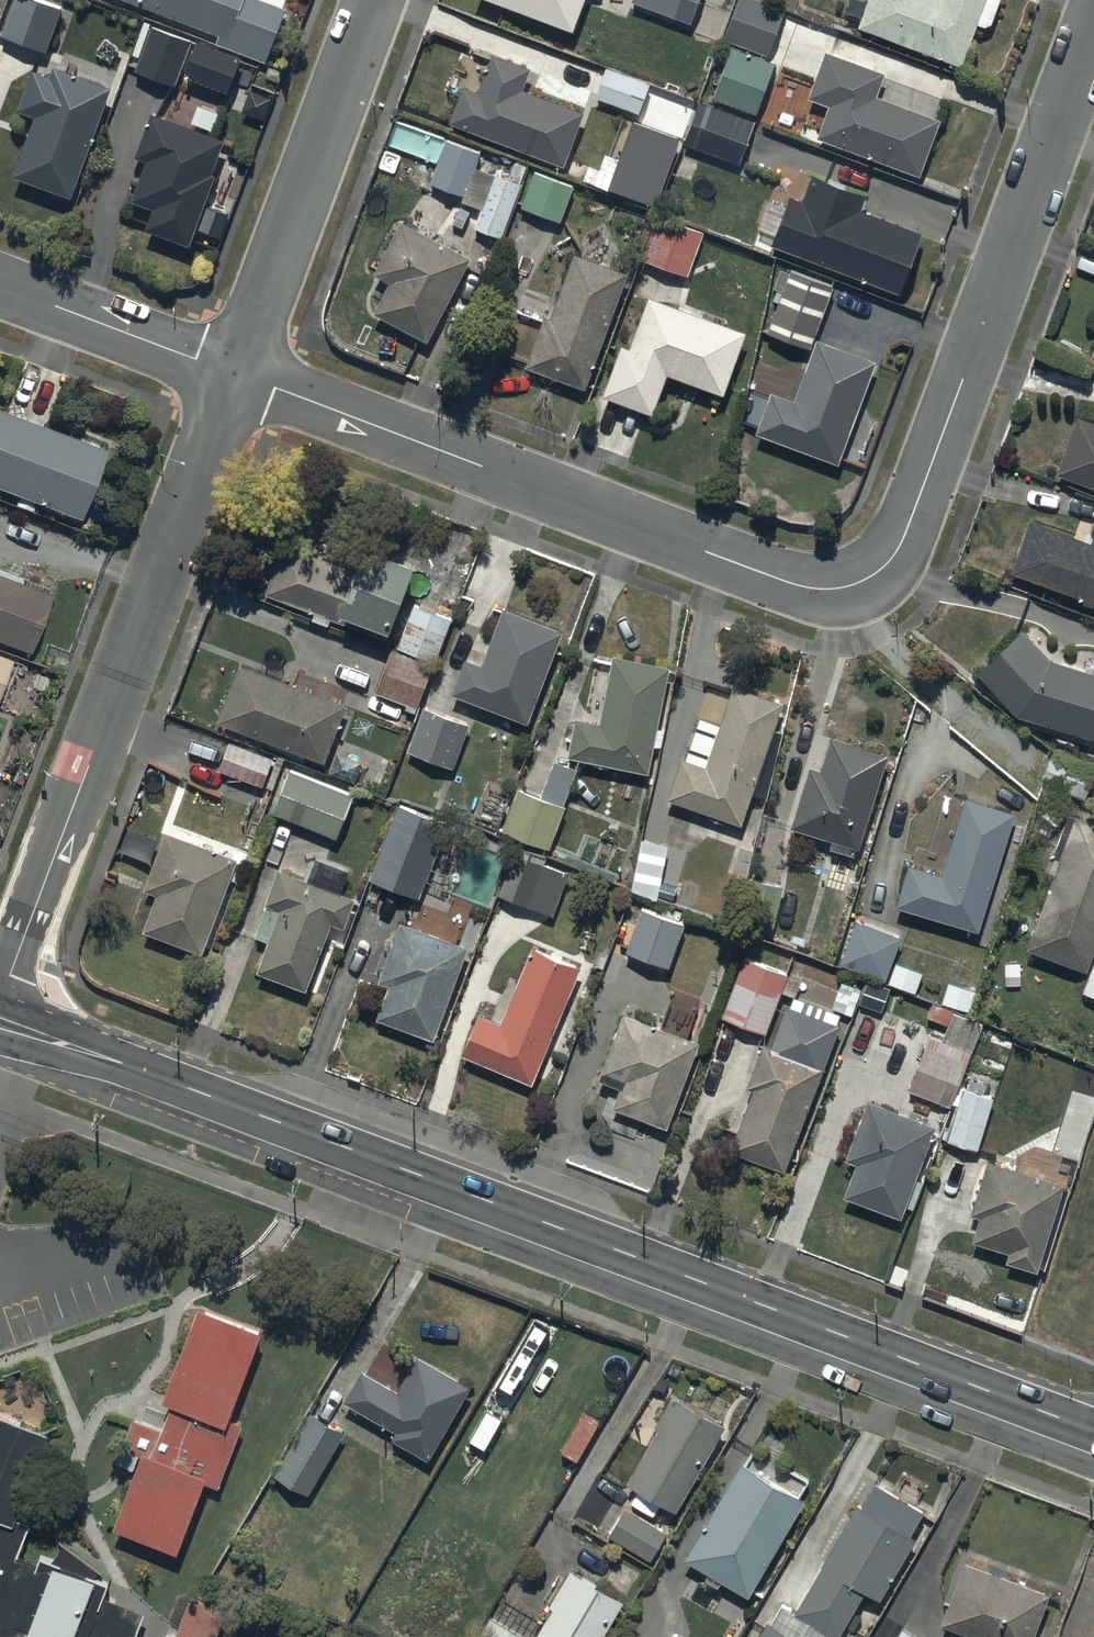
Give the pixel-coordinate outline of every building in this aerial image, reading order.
[(34,0),(16,0),(3,36),(50,54),(66,12),(34,0)] [(220,38),(217,44),(268,64),(289,12),(259,0),(122,0),(220,38)] [(577,36),(590,0),(480,0),(577,36)] [(689,18),(696,0),(641,0),(689,18)] [(750,0),(738,0),(724,38),(769,56),(785,13),(750,0)] [(1000,0),(872,0),(861,31),(962,67),(977,26),(989,30),(1000,0)] [(196,47),(152,30),(136,72),(178,88),(184,74),(230,92),(242,61),(198,44),(196,47)] [(776,70),(732,53),(713,102),(757,119),(776,70)] [(886,79),(827,57),(811,99),(832,107),(820,139),(921,178),(942,122),(878,98),(886,79)] [(467,89),(453,127),(566,169),(586,115),(525,92),(532,74),(493,60),(481,94),(467,89)] [(653,79),(603,62),(592,94),(642,110),(653,79)] [(113,91),(55,71),(53,79),(35,72),(20,116),(36,121),(15,181),(75,202),(113,91)] [(689,184),(701,152),(741,166),(757,124),(700,103),(685,145),(672,177),(689,184)] [(676,133),(630,115),(605,179),(651,197),(676,133)] [(225,145),(153,117),(136,160),(150,165),(135,205),(155,212),(147,235),(190,252),(218,178),(213,176),(225,145)] [(450,142),(432,186),(464,200),(462,205),(482,213),(475,228),(502,240),(524,188),(517,185),(524,169),(507,162),(500,178),(478,169),(482,162),(497,168),(501,157),(484,150),(482,156),(450,142)] [(761,230),(777,236),(773,248),(905,298),(928,237),(862,212),(868,198),(816,179),(816,180),(803,176),(805,170),(786,163),(761,230)] [(575,191),(535,176),(522,211),(562,226),(575,191)] [(689,279),(704,235),(658,219),(643,263),(689,279)] [(472,261),(402,225),(376,275),(391,283),(373,318),(427,347),(472,261)] [(630,277),(576,257),(552,321),(547,319),(527,370),(585,393),(630,277)] [(835,289),(791,272),(767,333),(811,350),(835,289)] [(747,337),(650,302),(632,352),(624,350),(606,400),(658,419),(672,380),(725,399),(747,337)] [(818,342),(796,404),(771,395),(756,438),(843,469),(859,422),(879,363),(818,342)] [(18,498),(14,508),(32,515),(36,505),(82,522),(108,455),(0,414),(0,491),(18,498)] [(1078,420),(1057,478),(1093,491),(1093,426),(1078,420)] [(1010,574),(1093,604),(1093,531),(1089,545),(1029,523),(1010,574)] [(286,549),(268,597),(392,643),(418,571),(372,554),(363,578),(286,549)] [(31,656),(52,599),(48,598),(51,589),(0,570),(0,645),(31,656)] [(456,623),(418,607),(399,650),(438,666),(456,623)] [(566,635),(502,611),(482,665),(468,660),(453,699),(531,729),(566,635)] [(978,675),(1018,718),(1093,741),(1093,739),(1093,675),(1052,662),(1024,633),(978,675)] [(434,673),(392,655),(376,694),(418,711),(434,673)] [(0,660),(0,696),(13,666),(0,660)] [(578,723),(571,760),(652,774),(656,751),(662,752),(665,734),(661,733),(671,672),(613,662),(602,727),(578,723)] [(237,668),(217,724),(330,764),(349,708),(237,668)] [(699,721),(685,763),(683,762),(670,803),(698,813),(690,837),(753,858),(766,818),(748,812),(752,801),(765,805),(787,737),(777,734),(786,706),(736,690),(723,729),(699,721)] [(473,728),(423,709),(407,751),(457,770),(473,728)] [(889,759),(840,743),(830,775),(811,769),(792,830),(859,852),(889,759)] [(220,771),(223,773),(265,788),(275,761),(229,744),(220,771)] [(578,772),(556,764),(544,800),(520,791),(504,839),(552,855),(567,810),(565,809),(578,772)] [(289,774),(274,815),(341,841),(356,799),(289,774)] [(909,869),(897,909),(980,935),(1016,817),(966,802),(942,879),(909,869)] [(452,825),(399,806),(372,884),(424,902),(452,825)] [(1078,822),(1028,955),(1085,977),(1079,993),(1093,999),(1093,828),(1078,822)] [(241,863),(168,835),(145,893),(158,898),(143,937),(204,960),(241,863)] [(670,846),(643,841),(632,895),(658,900),(670,846)] [(513,858),(500,897),(555,917),(569,878),(513,858)] [(358,901),(281,873),(255,941),(270,947),(259,976),(309,994),(333,929),(346,934),(358,901)] [(470,950),(436,937),(432,906),(408,927),(404,925),(380,987),(390,991),(378,1021),(434,1043),(470,950)] [(688,927),(679,923),(682,915),(664,908),(661,916),(643,910),(626,954),(671,971),(688,927)] [(902,942),(857,924),(840,967),(885,984),(902,942)] [(534,1087),(580,971),(533,953),(503,1030),(479,1021),(464,1059),(534,1087)] [(795,999),(795,998),(800,984),(744,962),(723,1018),(767,1034),(782,994),(792,998),(772,1053),(764,1050),(748,1092),(753,1094),(731,1153),(785,1174),(839,1029),(835,1027),(839,1017),(795,999)] [(888,1014),(861,1003),(840,1056),(867,1067),(888,1014)] [(700,1045),(624,1016),(601,1075),(625,1084),(614,1113),(667,1133),(700,1045)] [(953,1017),(943,1041),(971,1053),(982,1029),(953,1017)] [(968,1065),(925,1048),(907,1095),(950,1111),(968,1065)] [(994,1100),(963,1091),(947,1144),(978,1154),(994,1100)] [(936,1131),(869,1105),(847,1163),(856,1167),(844,1201),(901,1223),(936,1131)] [(1005,1267),(1039,1277),(1066,1189),(988,1165),(972,1217),(980,1220),(972,1245),(1008,1257),(1005,1267)] [(233,1424),(267,1335),(201,1310),(116,1534),(180,1558),(207,1488),(220,1493),(244,1428),(233,1424)] [(473,1392),(419,1359),(397,1395),(363,1374),(347,1403),(398,1434),(394,1440),(431,1462),(473,1392)] [(678,1516),(726,1431),(672,1400),(656,1429),(661,1432),(629,1488),(678,1516)] [(311,1498),(344,1434),(309,1416),(276,1480),(311,1498)] [(15,1570),(19,1559),(30,1531),(13,1525),(46,1440),(0,1422),(0,1564),(15,1570)] [(805,1504),(740,1466),(685,1562),(751,1600),(805,1504)] [(854,1504),(814,1569),(823,1574),(798,1615),(783,1606),(770,1628),(767,1626),(760,1636),(841,1636),(864,1599),(881,1609),(921,1543),(916,1540),(929,1519),(874,1485),(860,1508),(854,1504)] [(668,1536),(626,1511),(610,1537),(652,1562),(668,1536)] [(138,1613),(107,1602),(110,1589),(93,1582),(103,1574),(68,1547),(54,1567),(43,1562),(40,1568),(19,1559),(15,1570),(0,1564),(0,1636),(131,1636),(138,1613)] [(964,1566),(942,1627),(967,1636),(1036,1636),(1051,1599),(964,1566)] [(572,1574),(550,1610),(554,1612),(539,1636),(607,1636),(625,1606),(572,1574)] [(227,1615),(228,1611),(191,1598),(178,1636),(219,1636),(227,1615)] [(491,1620),(481,1636),(519,1636),(491,1620)]
